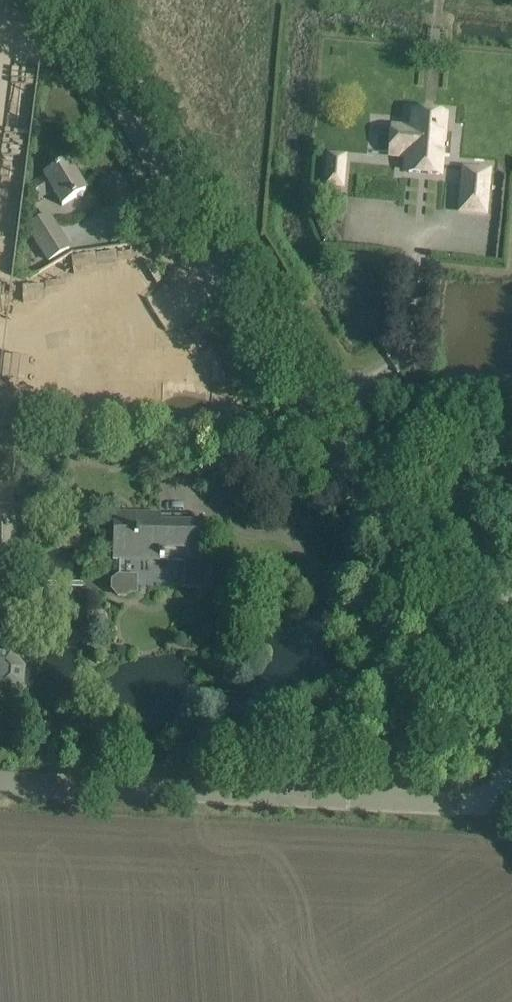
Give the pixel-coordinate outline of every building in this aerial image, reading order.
[(410,157),(409,172),(440,175),(441,156),(450,156),(452,134),(443,133),(445,117),(414,115),(413,130),(393,128),(391,155),(410,157)] [(62,206),(69,202),(86,191),(68,163),(45,177),(45,178),(28,188),(36,201),(53,190),(62,206)] [(488,172),(465,170),(461,211),(484,213),(488,172)] [(342,174),(328,173),(327,185),(341,186),(342,174)] [(25,227),(48,263),(71,248),(49,213),(25,227)] [(99,282),(143,280),(142,249),(98,251),(99,282)] [(19,506),(14,505),(13,483),(0,480),(0,643),(1,642),(3,577),(18,577),(19,506)] [(211,573),(204,560),(204,516),(114,515),(113,558),(186,559),(186,587),(202,588),(211,573)] [(137,595),(138,576),(119,575),(111,581),(111,591),(118,598),(127,598),(131,595),(137,595)] [(8,701),(24,688),(26,667),(12,651),(0,651),(0,701),(8,701)]
